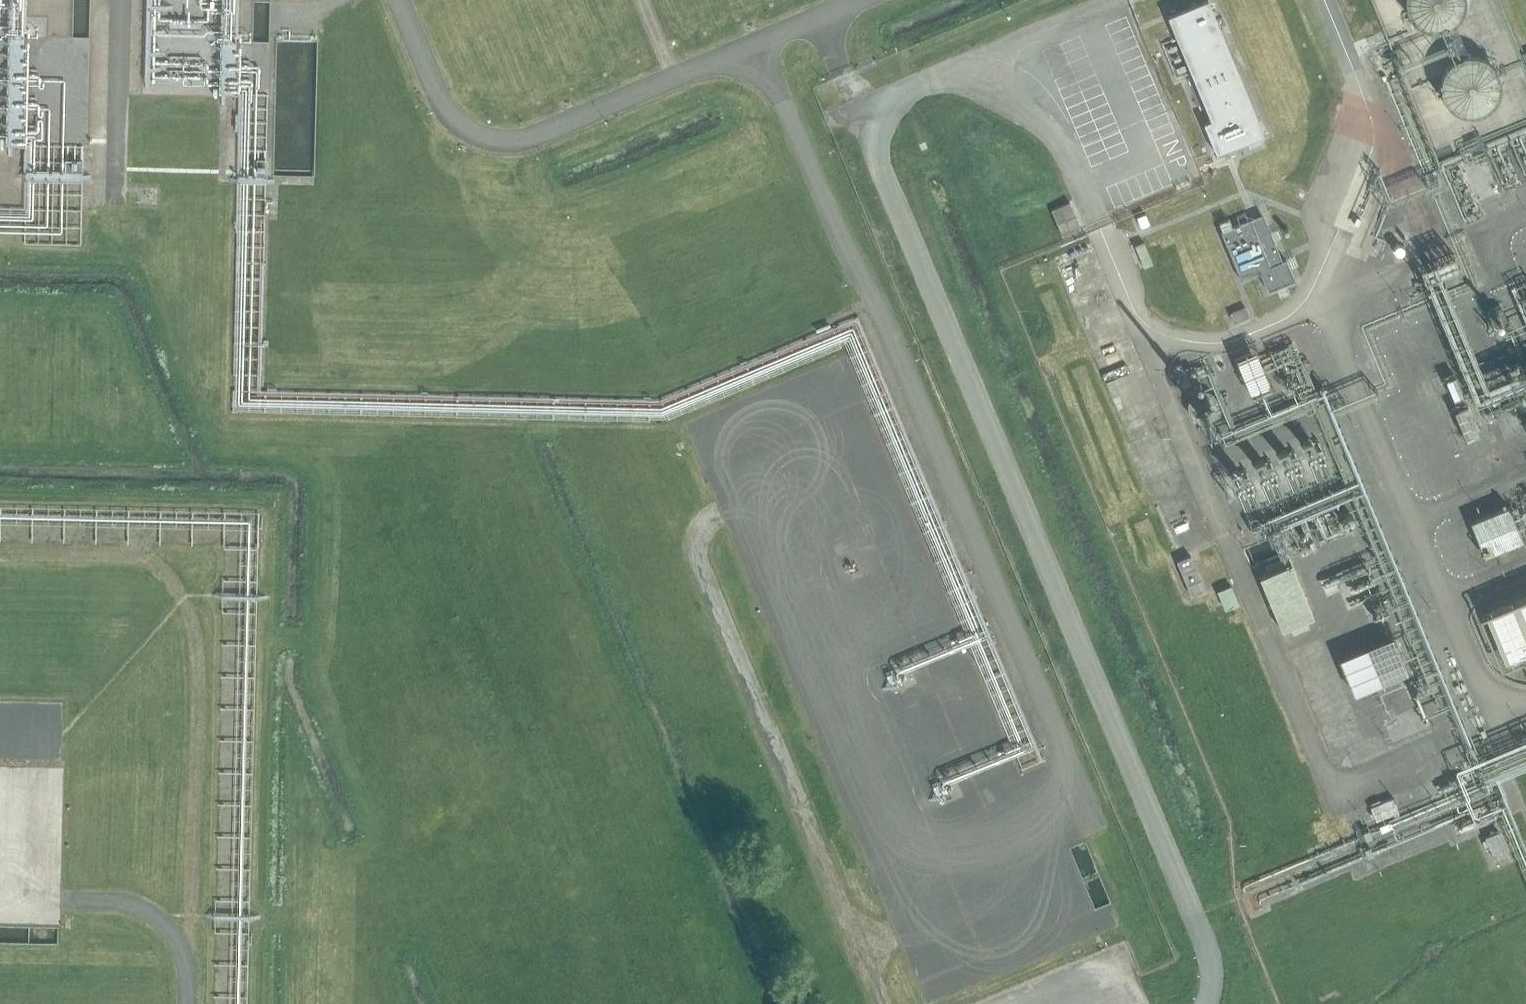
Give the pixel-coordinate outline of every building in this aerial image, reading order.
[(1167,16),(1211,120),(1203,123),(1216,154),(1264,134),(1208,0),(1206,0),(1167,16)] [(1441,68),(1463,119),(1517,95),(1495,45),(1441,68)] [(1069,202),(1051,209),(1062,235),(1080,227),(1069,202)] [(1262,214),(1220,231),(1240,279),(1260,271),(1268,291),(1295,280),(1286,259),(1282,261),(1262,214)] [(1245,307),(1229,313),(1233,322),(1248,316),(1245,307)] [(1465,439),(1478,433),(1467,405),(1454,411),(1465,439)] [(1485,555),(1523,539),(1508,504),(1471,521),(1485,555)] [(1190,555),(1176,561),(1190,596),(1205,590),(1190,555)] [(1260,577),(1281,629),(1313,616),(1292,564),(1260,577)] [(1231,585),(1216,591),(1224,610),(1239,604),(1231,585)] [(1485,616),(1505,663),(1525,654),(1525,598),(1485,616)] [(1406,635),(1351,651),(1363,688),(1418,672),(1406,635)] [(1369,807),(1375,821),(1398,812),(1393,798),(1369,807)] [(1494,860),(1508,854),(1498,832),(1484,837),(1494,860)]
